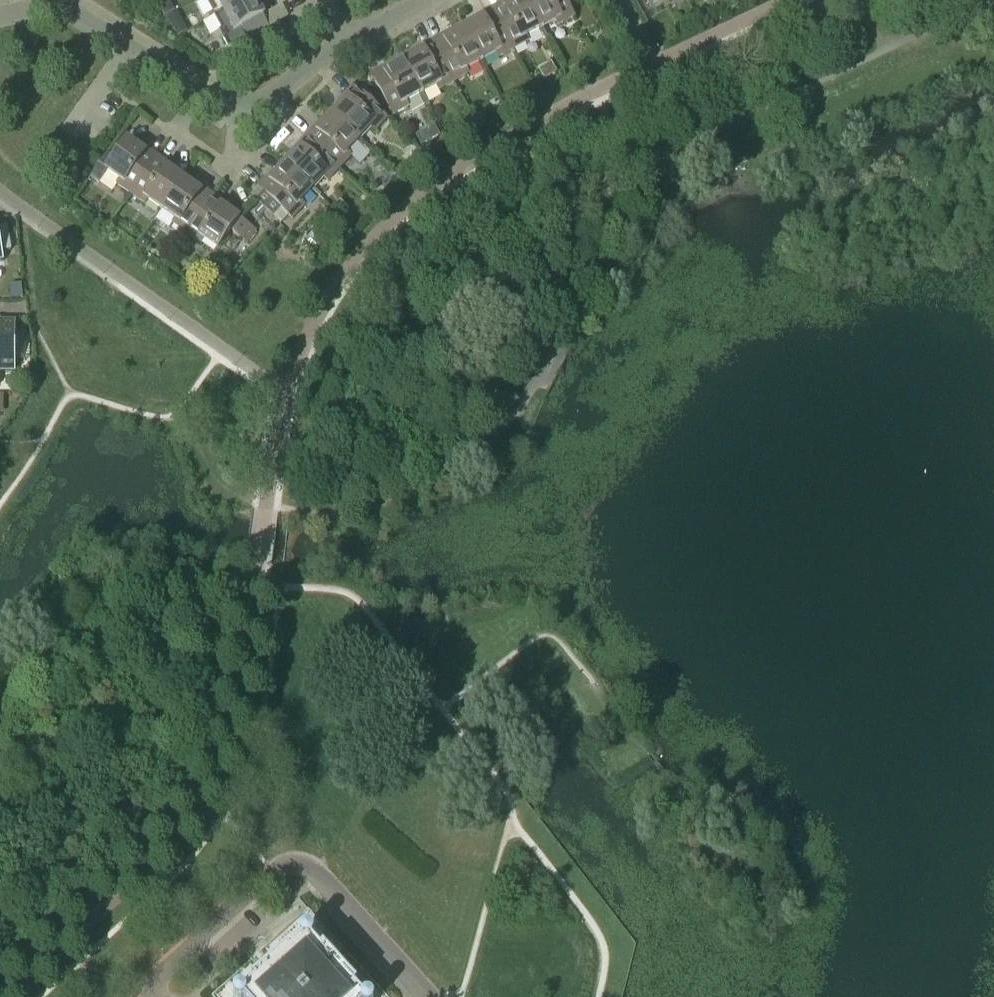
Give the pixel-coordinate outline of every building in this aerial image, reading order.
[(158,5),(164,15),(174,9),(169,0),(167,0),(158,5)] [(222,12),(213,17),(221,31),(219,32),(229,49),(268,28),(262,17),(264,16),(255,0),(244,0),(222,12)] [(222,12),(244,0),(216,0),(222,12)] [(491,9),(513,50),(528,42),(525,38),(539,30),(541,29),(525,0),(515,0),(503,6),(502,3),(491,9)] [(545,33),(542,28),(556,21),(558,26),(573,17),(564,0),(525,0),(541,29),(539,30),(541,35),(545,33)] [(513,50),(491,9),(480,15),(481,18),(462,28),(481,62),(479,63),(481,67),(485,65),(482,61),(496,54),(498,58),(513,50)] [(182,20),(170,27),(176,38),(188,31),(182,20)] [(442,36),(431,42),(453,83),(468,75),(465,70),(479,63),(481,62),(462,28),(443,39),(442,36)] [(421,51),(402,61),(421,95),(419,96),(421,100),(425,98),(423,93),(436,86),(439,91),(453,83),(431,42),(420,48),(421,51)] [(421,95),(402,61),(384,71),(382,68),(371,74),(393,115),(408,107),(405,103),(419,96),(421,95)] [(345,99),(331,115),(359,141),(357,142),(361,146),(364,143),(360,139),(371,128),(374,132),(386,119),(352,87),(343,97),(345,99)] [(359,141),(331,115),(316,130),(313,128),(305,137),(339,169),(350,157),(347,153),(357,142),(359,141)] [(339,169),(305,137),(296,146),(299,149),(284,164),(312,190),(311,192),(314,195),(317,192),(313,189),(324,178),(328,181),(339,169)] [(127,139),(114,158),(108,154),(91,179),(99,185),(107,172),(120,181),(117,185),(129,194),(130,195),(157,156),(147,149),(145,152),(127,139)] [(130,195),(129,194),(126,198),(129,200),(132,196),(144,204),(147,200),(161,210),(183,179),(166,166),(168,164),(157,156),(130,195)] [(258,187),(263,192),(255,201),(273,217),(281,208),(292,219),(304,207),(300,203),(311,192),(312,190),(284,164),(269,180),(267,177),(258,187)] [(183,179),(161,210),(175,220),(173,224),(186,234),(213,196),(203,188),(201,191),(183,179)] [(223,203),(213,196),(186,234),(200,243),(203,239),(217,250),(230,231),(247,243),(256,230),(239,219),(239,218),(221,206),(223,203)] [(262,221),(269,214),(260,206),(253,213),(262,221)] [(4,261),(2,252),(11,250),(7,226),(0,227),(0,262),(4,261)] [(141,239),(137,244),(143,248),(146,243),(141,239)] [(15,373),(15,361),(26,361),(26,333),(15,333),(15,321),(0,321),(0,373),(15,373)] [(307,909),(211,996),(213,996),(387,996),(307,909)]
